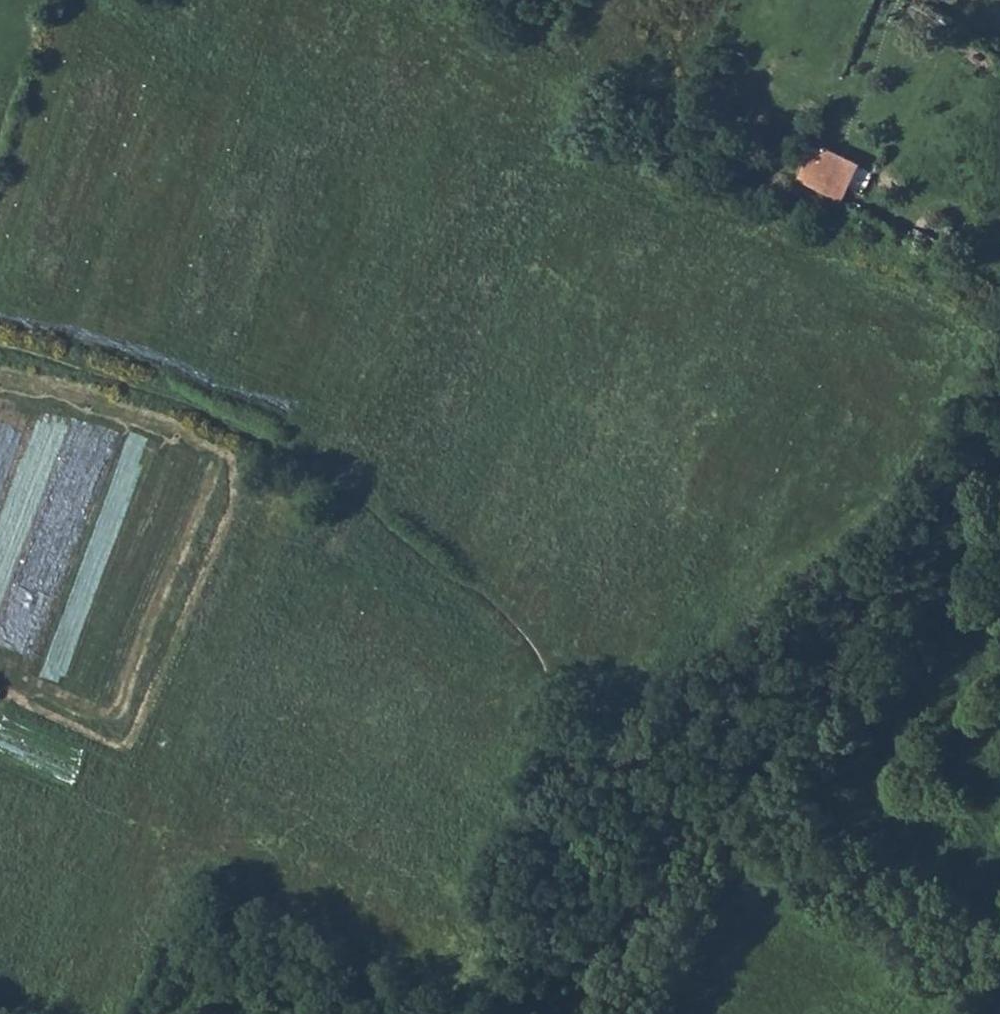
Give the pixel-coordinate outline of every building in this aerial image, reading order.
[(812,149),(798,179),(842,201),(861,164),(825,147),(822,154),(812,149)]
